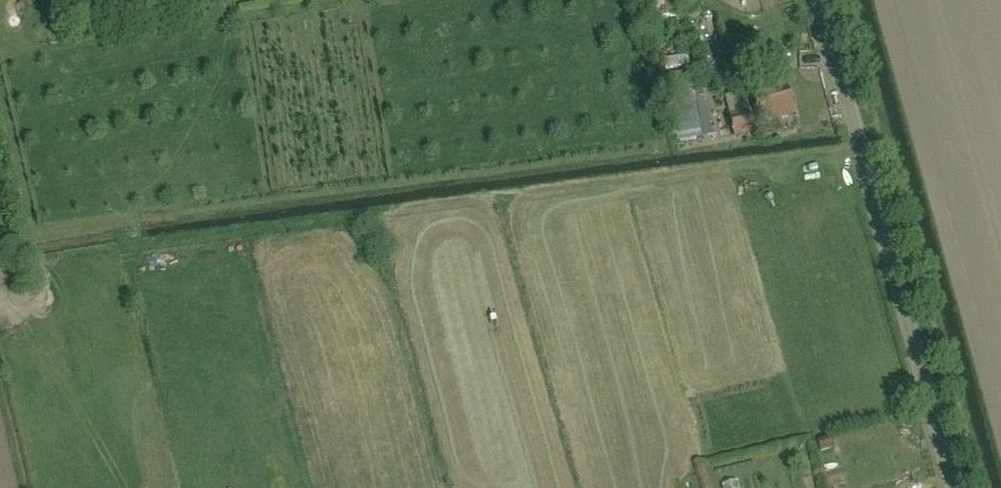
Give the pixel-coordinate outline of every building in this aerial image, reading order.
[(697,138),(689,99),(684,100),(682,85),(663,88),(674,143),(697,138)] [(784,86),(752,95),(760,122),(792,114),(784,86)] [(747,112),(729,117),(735,136),(752,132),(747,112)]
